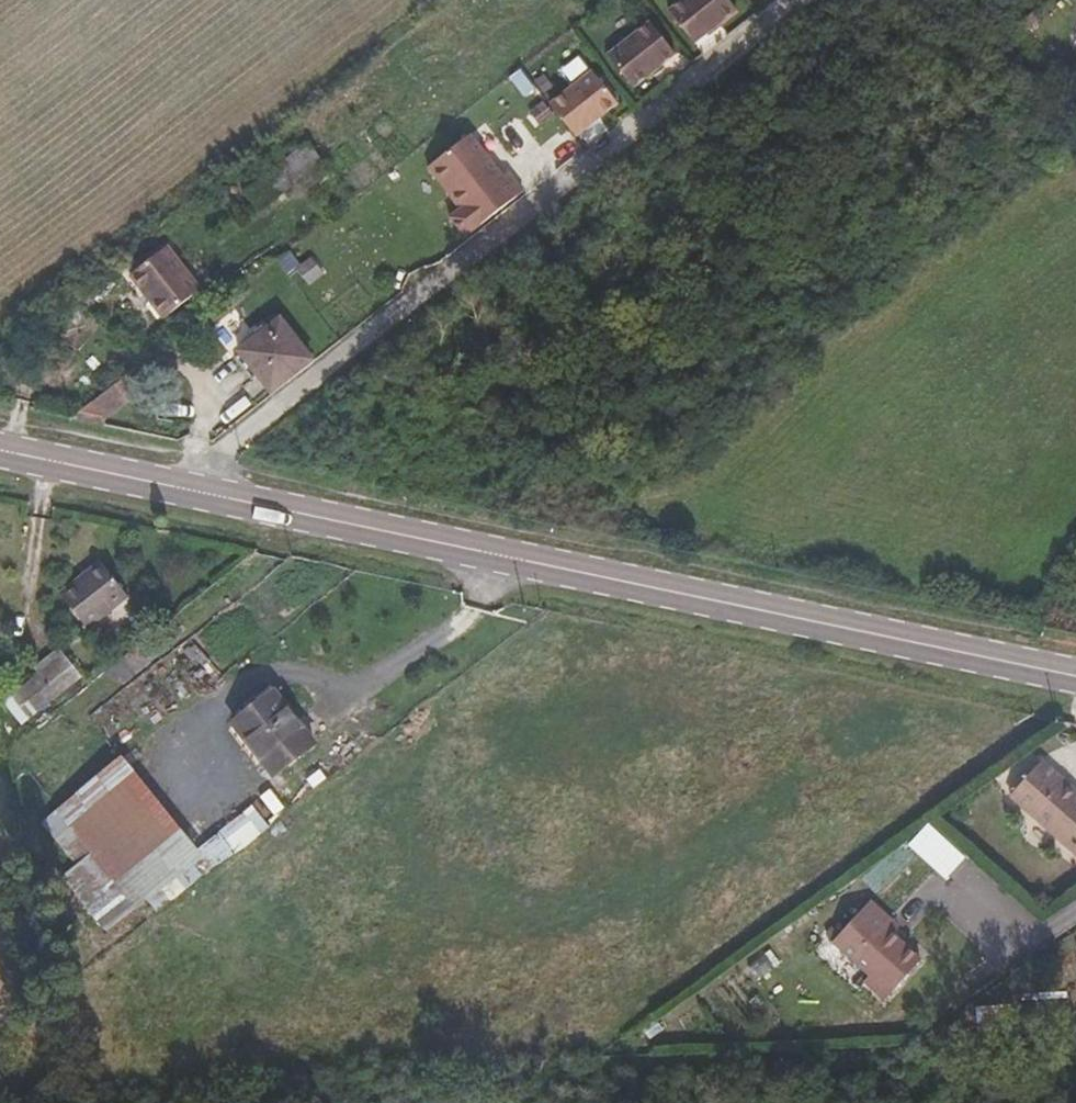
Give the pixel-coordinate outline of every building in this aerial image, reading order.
[(722,30),(749,9),(742,0),(694,0),(682,10),(707,42),(722,30)] [(752,12),(749,9),(722,30),(724,33),(752,12)] [(622,55),(646,88),(663,74),(672,68),(689,55),(664,23),(622,55)] [(672,68),(663,74),(665,77),(674,70),(672,68)] [(631,103),(606,71),(564,104),(588,136),(631,103)] [(478,239),(537,192),(522,173),(516,177),(484,136),(442,168),(474,210),(463,219),(478,239)] [(290,173),(253,200),(267,218),(303,191),(290,173)] [(159,320),(203,296),(176,246),(132,270),(159,320)] [(296,325),(259,353),(292,394),(328,365),(296,325)] [(137,388),(107,412),(117,425),(147,402),(137,388)] [(101,562),(60,594),(87,629),(128,596),(101,562)] [(29,718),(82,677),(64,654),(11,696),(29,718)] [(275,691),(233,724),(273,776),(315,743),(275,691)] [(51,733),(66,721),(58,711),(43,723),(51,733)] [(123,757),(42,822),(75,866),(62,877),(106,934),(147,901),(156,913),(211,870),(123,757)] [(1040,763),(1011,795),(1075,852),(1075,795),(1040,763)] [(927,824),(907,845),(943,879),(963,858),(927,824)] [(884,928),(890,921),(869,902),(840,935),(833,929),(826,936),(870,975),(864,981),(885,1000),(921,961),(892,935),(884,928)] [(899,928),(890,921),(884,928),(892,935),(899,928)]
